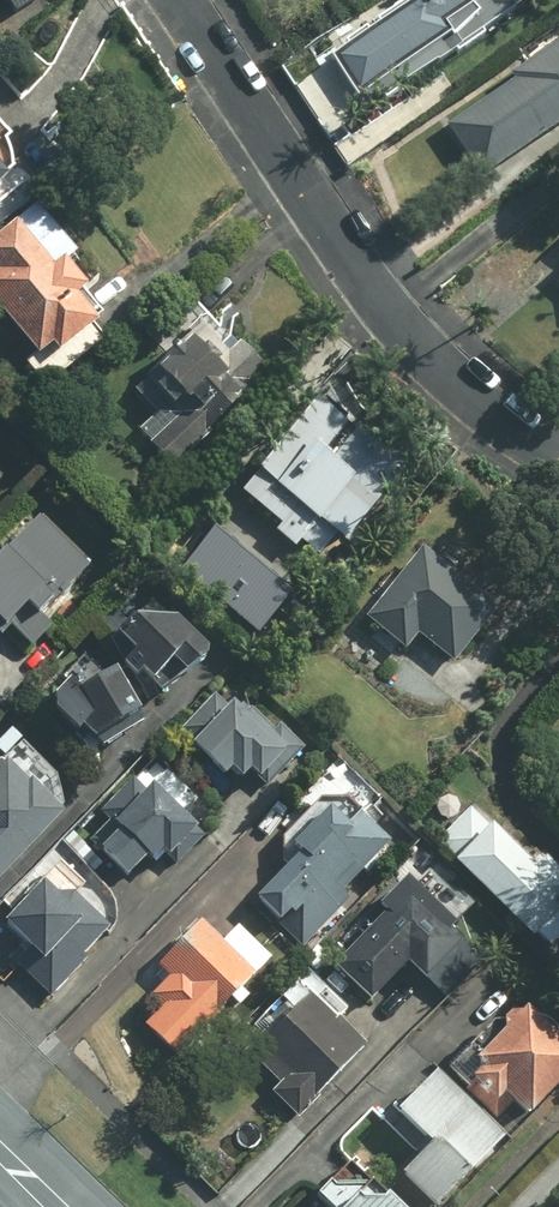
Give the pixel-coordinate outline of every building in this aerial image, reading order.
[(58,0),(7,0),(29,25),(58,0)] [(338,53),(367,98),(374,94),(381,106),(527,12),(519,0),(408,0),(375,21),(379,27),(338,53)] [(453,126),(487,178),(558,131),(558,49),(519,75),(523,81),(453,126)] [(27,184),(19,174),(21,172),(23,164),(23,156),(21,147),(16,140),(22,136),(0,112),(0,207),(27,184)] [(72,352),(110,320),(89,295),(100,285),(74,255),(63,264),(25,217),(0,238),(0,265),(3,269),(0,271),(0,294),(49,356),(65,344),(72,352)] [(178,468),(278,371),(247,339),(236,350),(205,319),(138,384),(163,410),(142,431),(178,468)] [(346,532),(354,539),(417,464),(369,423),(344,453),(335,447),(357,421),(329,397),(250,491),(287,522),(281,529),(301,546),(307,539),(326,555),(346,532)] [(0,466),(0,494),(14,479),(0,466)] [(8,614),(20,624),(56,586),(68,597),(101,562),(47,511),(0,561),(0,622),(8,614)] [(301,590),(224,523),(185,567),(263,634),(301,590)] [(424,632),(461,662),(507,605),(430,543),(370,617),(411,649),(424,632)] [(188,612),(173,612),(160,598),(116,641),(147,672),(151,669),(169,687),(220,651),(221,644),(188,612)] [(90,726),(98,718),(107,733),(155,706),(130,661),(91,683),(82,675),(68,691),(67,705),(90,726)] [(220,691),(186,727),(234,774),(242,766),(251,775),(259,767),(269,777),(294,751),(299,755),(309,745),(286,723),(279,730),(243,696),(234,705),(220,691)] [(72,806),(65,774),(29,740),(14,756),(12,753),(0,765),(0,885),(74,809),(72,806)] [(208,824),(163,779),(154,788),(142,775),(106,811),(114,819),(95,838),(130,874),(135,869),(138,872),(158,853),(163,858),(174,847),(179,852),(208,824)] [(558,945),(558,944),(558,857),(555,853),(546,863),(502,819),(498,822),(479,803),(444,838),(542,935),(545,932),(558,945)] [(308,848),(262,898),(307,948),(408,855),(367,810),(355,820),(340,804),(301,840),(308,848)] [(39,943),(22,961),(57,995),(96,956),(93,953),(120,926),(84,890),(71,892),(55,876),(14,918),(39,943)] [(341,963),(379,999),(415,963),(432,980),(474,937),(419,884),(341,963)] [(148,1021),(184,1056),(266,972),(210,918),(164,965),(174,974),(154,995),(164,1005),(148,1021)] [(307,1115),(377,1043),(321,988),(262,1048),(290,1076),(279,1088),(307,1115)] [(538,1003),(483,1059),(490,1065),(479,1076),(504,1101),(515,1089),(538,1112),(558,1091),(558,1024),(538,1003)] [(412,1170),(444,1203),(515,1132),(450,1067),(404,1112),(428,1136),(414,1150),(423,1159),(412,1170)] [(401,1190),(398,1192),(382,1176),(378,1180),(359,1161),(323,1196),(334,1206),(418,1206),(401,1190)]
